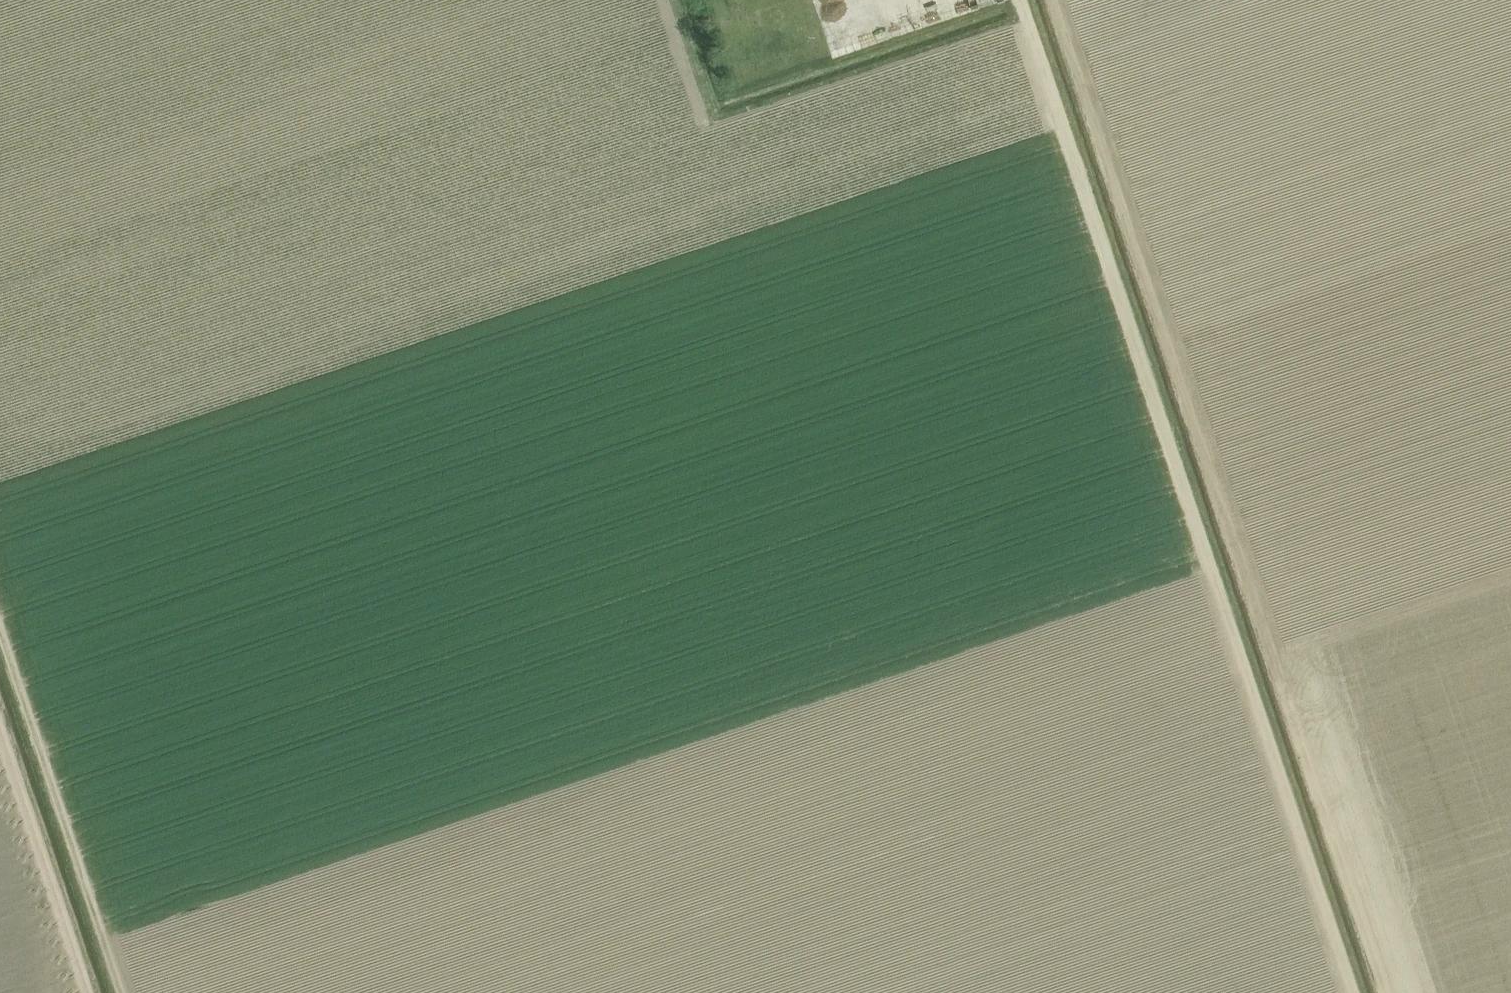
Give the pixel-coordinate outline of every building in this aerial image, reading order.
[(995,0),(970,0),(972,9),(996,2),(995,0)] [(932,21),(957,15),(954,7),(930,13),(932,21)]
